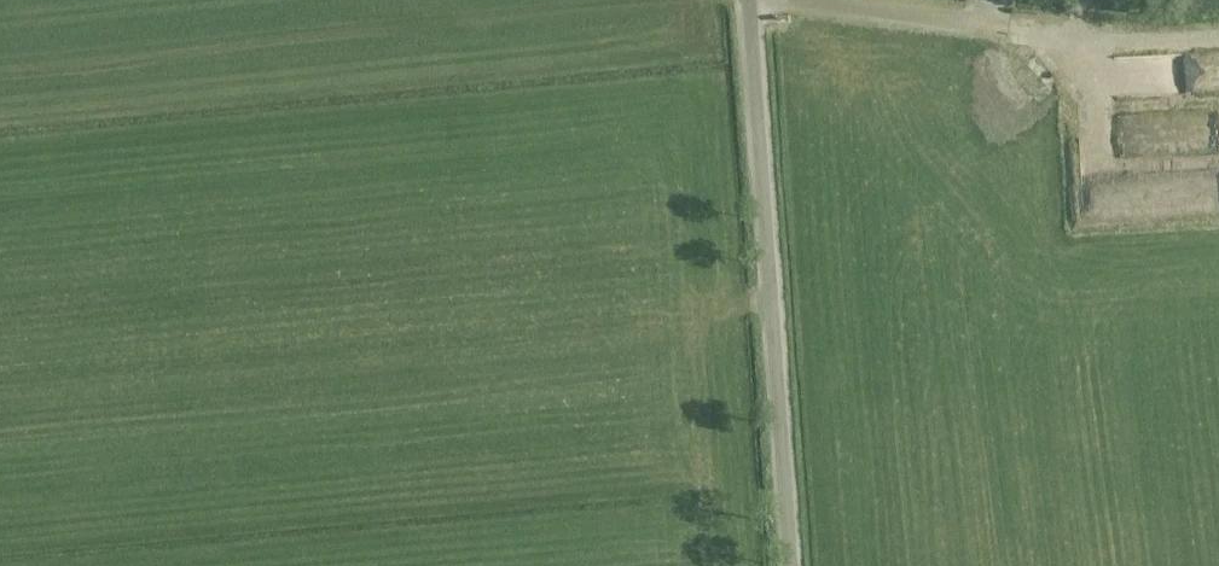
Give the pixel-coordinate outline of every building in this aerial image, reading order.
[(1107,87),(1203,84),(1202,48),(1106,51),(1107,87)] [(1011,132),(1012,144),(1034,143),(1033,131),(1011,132)]
